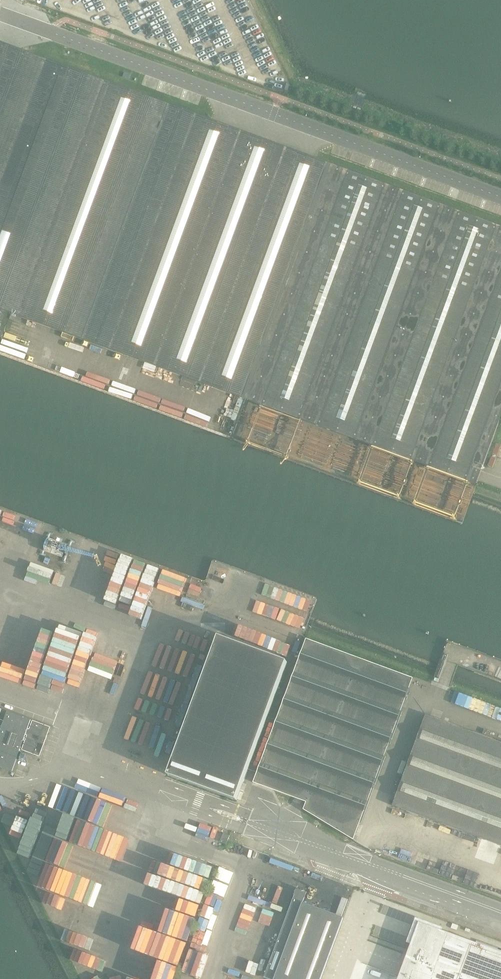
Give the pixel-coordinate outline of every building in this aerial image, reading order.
[(27,54),(0,44),(0,307),(112,348),(477,483),(500,418),(500,228),(27,54)] [(220,563),(216,574),(225,577),(229,566),(220,563)] [(237,801),(288,662),(219,637),(169,775),(237,801)] [(354,840),(413,678),(306,639),(253,783),(306,802),(304,810),(354,840)] [(272,651),(286,656),(290,645),(277,640),(272,651)] [(12,771),(26,735),(27,735),(22,750),(40,757),(50,727),(33,721),(30,729),(28,729),(31,720),(8,712),(4,721),(0,719),(0,726),(2,727),(0,732),(0,767),(12,771)] [(426,715),(393,806),(500,845),(500,743),(426,715)] [(227,844),(228,840),(230,836),(224,833),(220,842),(227,844)] [(303,902),(307,892),(297,888),(265,976),(272,978),(321,978),(344,917),(303,902)] [(418,922),(411,941),(412,942),(399,977),(398,978),(500,978),(500,952),(418,922)]
